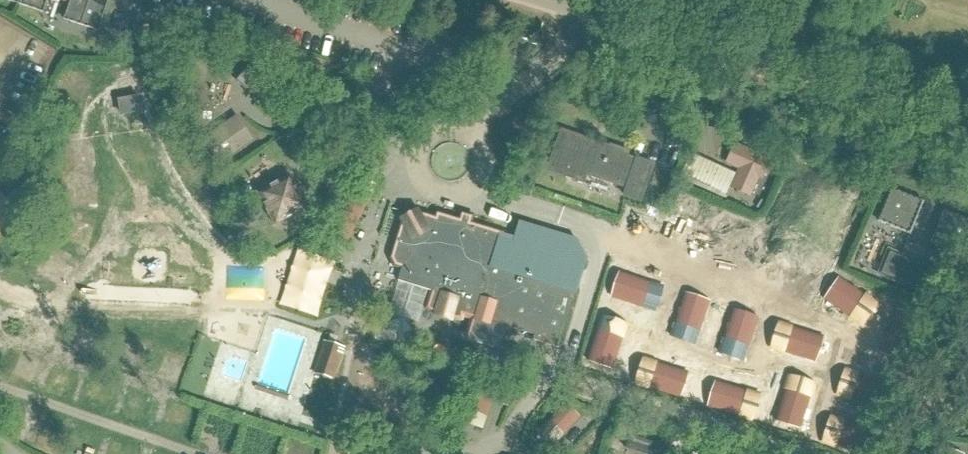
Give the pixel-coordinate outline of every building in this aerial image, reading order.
[(8,1),(43,12),(46,2),(43,1),(44,0),(9,0),(8,1)] [(64,20),(97,31),(108,0),(70,0),(64,20)] [(235,81),(267,111),(288,87),(256,58),(235,81)] [(151,65),(132,66),(133,97),(152,96),(151,65)] [(99,95),(98,81),(85,82),(86,96),(99,95)] [(172,101),(148,116),(156,128),(179,113),(172,101)] [(237,116),(202,142),(220,167),(255,141),(237,116)] [(587,146),(588,144),(559,134),(547,170),(583,182),(586,175),(625,188),(622,197),(640,203),(652,167),(626,158),(627,154),(609,148),(608,152),(587,146)] [(734,145),(726,163),(739,169),(731,187),(749,195),(757,177),(761,179),(769,161),(734,145)] [(131,174),(144,172),(142,159),(129,161),(131,174)] [(345,246),(346,245),(375,187),(368,184),(355,177),(325,236),(345,246)] [(288,178),(256,196),(275,227),(306,209),(288,178)] [(909,235),(922,203),(891,190),(878,222),(909,235)] [(967,239),(967,222),(943,211),(930,243),(961,256),(967,239)] [(389,317),(389,318),(389,319),(389,321),(389,322),(389,323),(390,324),(391,326),(391,327),(392,328),(393,329),(394,330),(395,331),(396,331),(397,332),(399,332),(400,333),(401,333),(402,333),(404,333),(405,333),(406,333),(408,333),(409,332),(410,332),(411,331),(413,330),(414,330),(415,329),(415,328),(416,327),(417,325),(418,324),(418,323),(428,290),(433,292),(428,308),(435,312),(450,317),(459,317),(461,313),(534,336),(532,340),(559,349),(575,295),(587,260),(578,243),(521,225),(515,245),(500,240),(501,234),(437,214),(436,219),(418,214),(403,221),(392,258),(395,264),(402,266),(399,275),(397,281),(399,281),(389,314),(389,315),(389,317)] [(256,230),(250,221),(244,224),(241,220),(228,228),(236,242),(256,230)] [(878,274),(923,293),(933,269),(916,263),(915,265),(903,260),(904,257),(888,251),(878,274)] [(649,318),(659,287),(616,272),(605,303),(649,318)] [(881,308),(838,276),(818,302),(861,335),(881,308)] [(712,301),(682,291),(668,336),(697,346),(712,301)] [(327,320),(330,310),(312,305),(309,314),(327,320)] [(759,320),(734,310),(717,354),(742,364),(759,320)] [(615,374),(628,329),(598,320),(585,366),(615,374)] [(812,367),(822,337),(771,321),(761,351),(812,367)] [(323,341),(313,373),(334,380),(344,348),(323,341)] [(676,400),(685,372),(638,356),(629,385),(676,400)] [(904,384),(844,365),(833,399),(892,418),(904,384)] [(799,434),(814,381),(785,373),(769,426),(799,434)] [(765,394),(713,378),(703,410),(754,427),(765,394)] [(468,383),(455,419),(480,427),(493,392),(468,383)] [(563,403),(538,430),(553,444),(578,417),(563,403)] [(830,411),(819,446),(845,453),(875,453),(883,429),(830,411)] [(624,445),(651,453),(666,453),(669,445),(628,432),(624,445)] [(301,449),(318,453),(321,440),(304,436),(301,449)]
